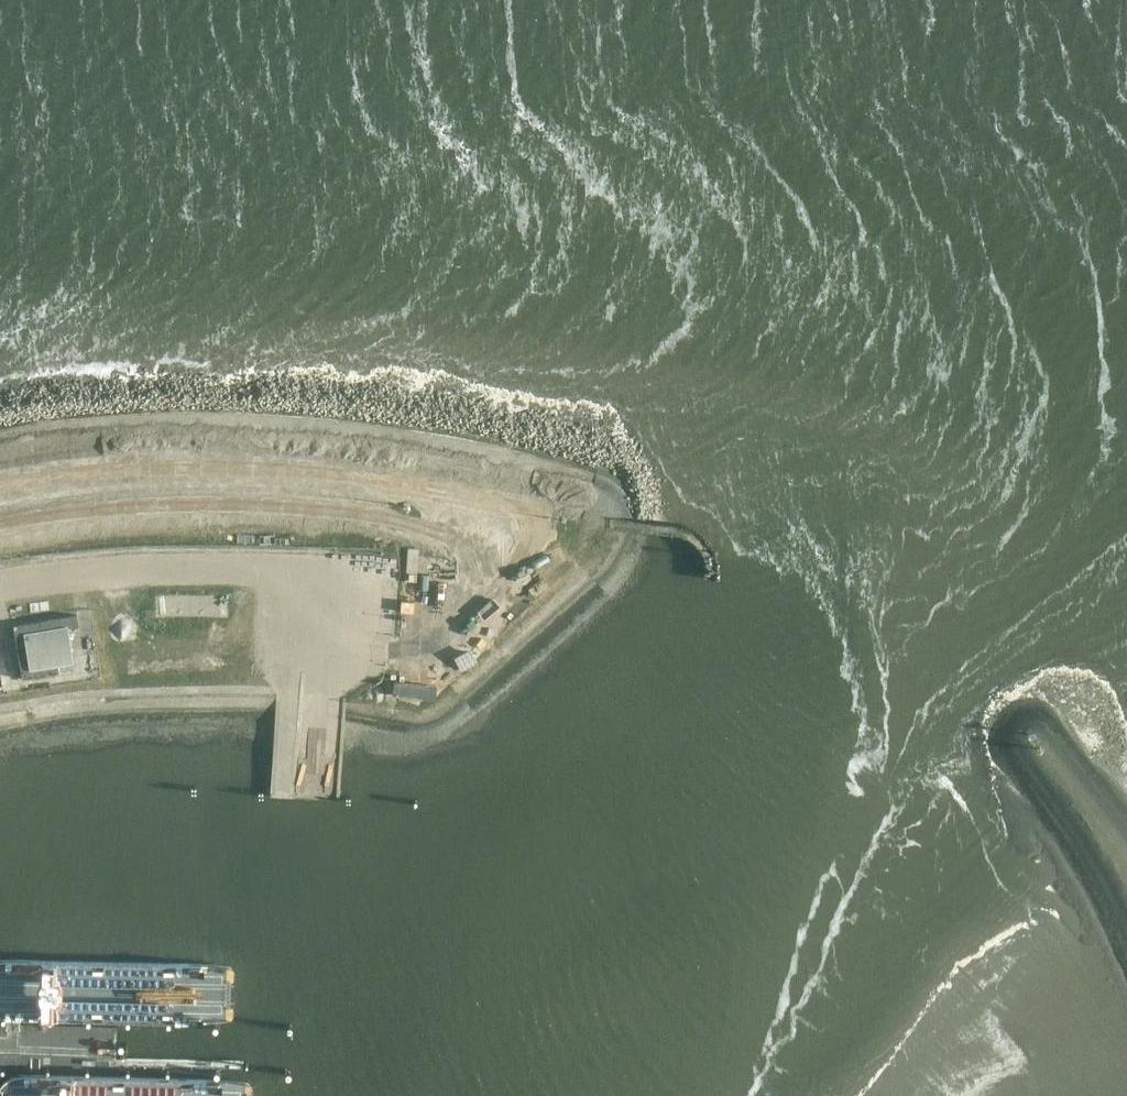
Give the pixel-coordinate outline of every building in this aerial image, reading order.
[(226,618),(226,597),(132,595),(132,617),(226,618)] [(13,625),(21,677),(58,671),(51,629),(78,625),(76,614),(13,625)]
